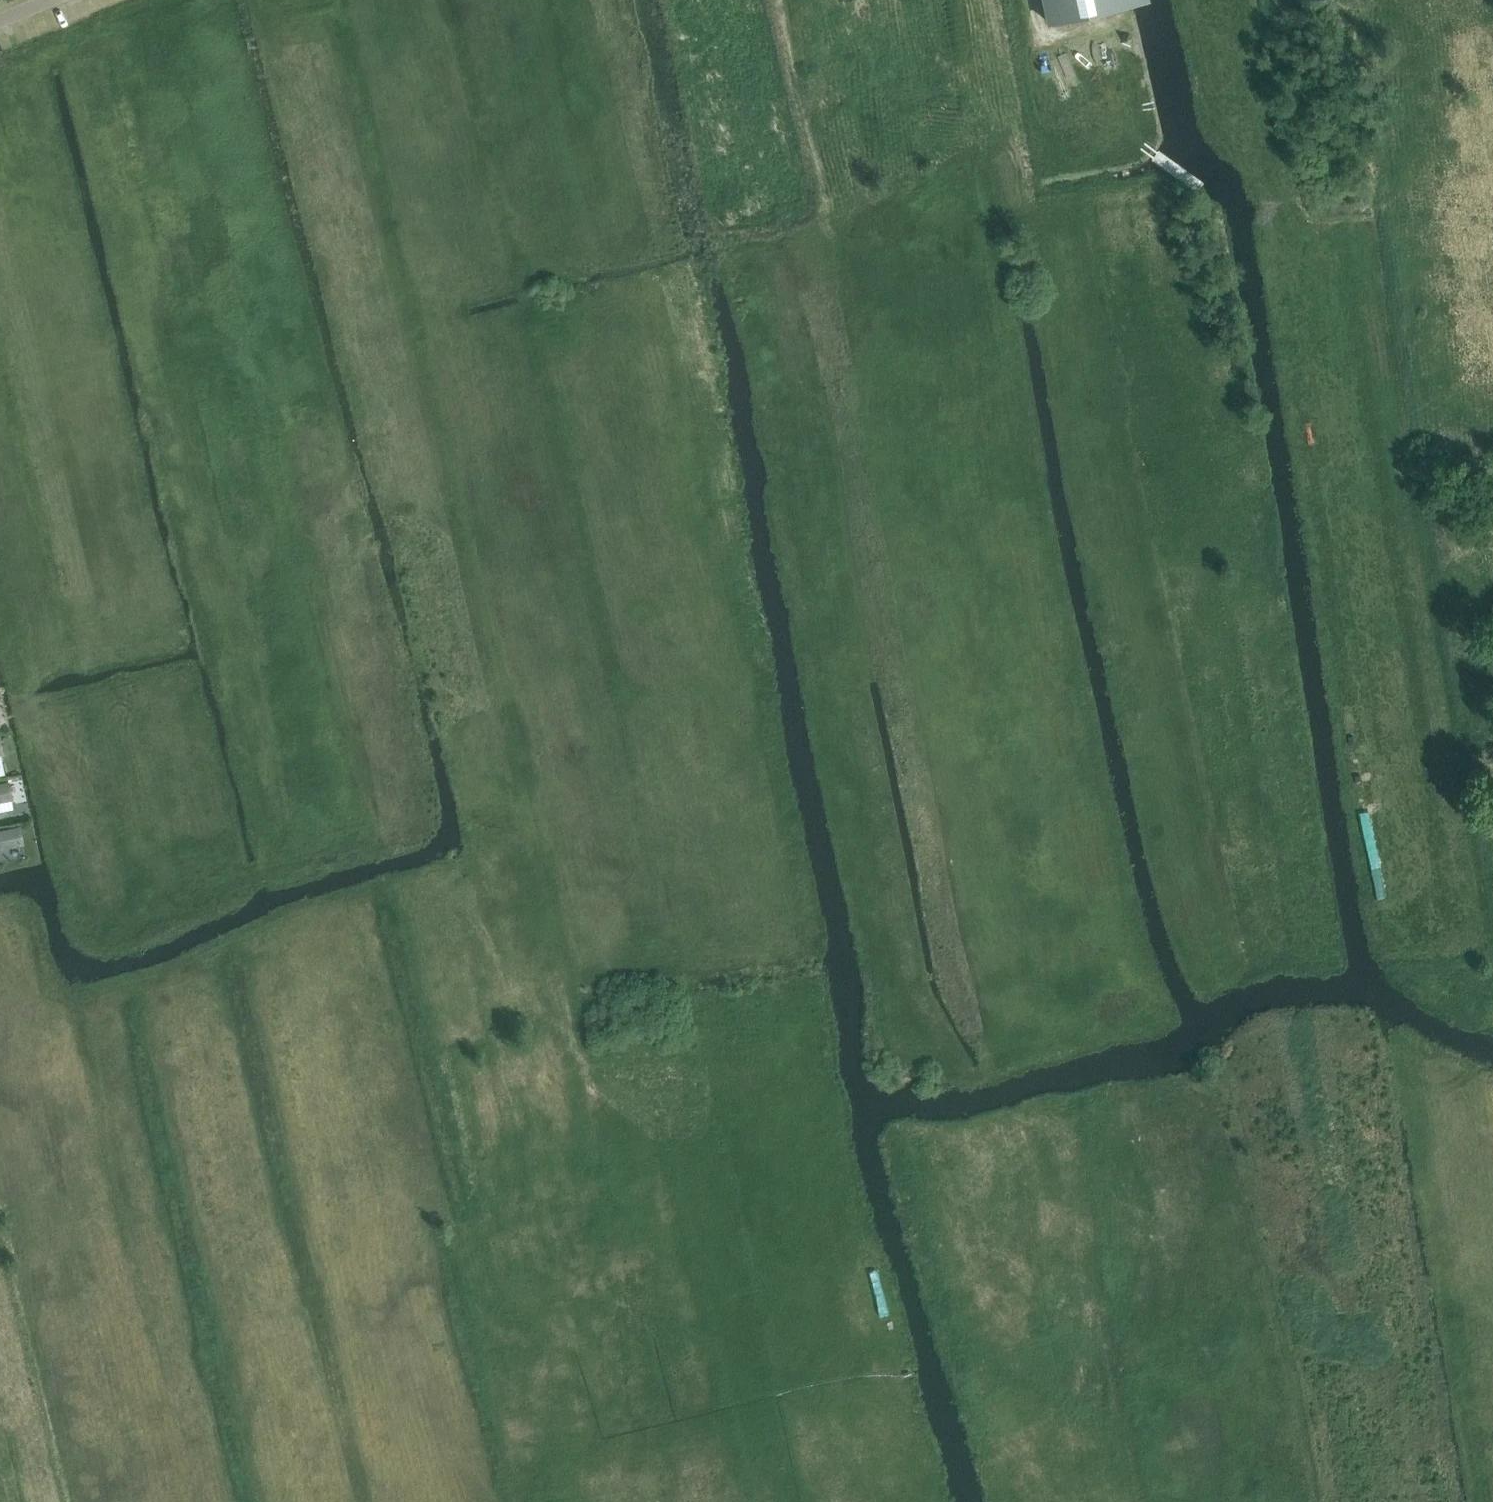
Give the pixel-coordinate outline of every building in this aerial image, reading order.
[(1048,21),(1132,1),(1134,0),(1136,0),(1043,0),(1048,21)] [(0,785),(0,804),(19,802),(16,783),(0,785)] [(0,833),(0,851),(16,851),(15,832),(0,833)]
